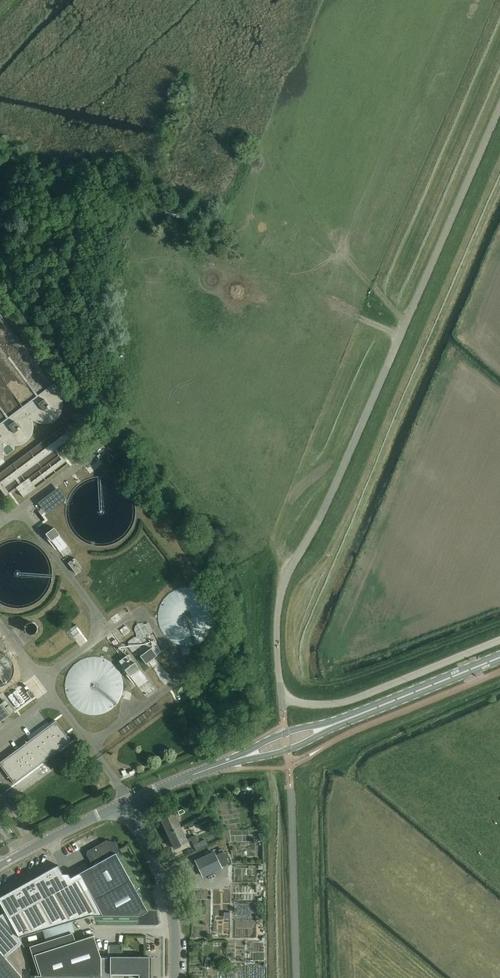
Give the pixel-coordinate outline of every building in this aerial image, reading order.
[(39,404),(45,411),(51,407),(45,399),(39,404)] [(21,429),(15,422),(9,426),(15,433),(21,429)] [(23,498),(70,465),(56,445),(61,442),(54,432),(5,466),(2,462),(0,463),(0,483),(3,487),(5,485),(10,492),(16,488),(23,498)] [(38,503),(46,515),(67,499),(59,488),(38,503)] [(60,535),(55,528),(46,534),(52,541),(60,535)] [(75,558),(69,563),(76,574),(83,569),(75,558)] [(184,645),(187,645),(190,645),(193,645),(196,644),(199,643),(201,641),(204,640),(206,638),(209,636),(210,633),(212,631),(213,628),(215,625),(215,622),(216,619),(216,616),(216,613),(215,610),(215,607),(213,604),(212,601),(210,599),(209,597),(206,594),(204,592),(201,591),(199,589),(196,588),(193,588),(190,587),(187,587),(184,587),(181,588),(178,588),(175,589),(173,591),(170,592),(168,594),(166,596),(164,598),(162,601),(161,604),(159,606),(159,609),(158,612),(158,615),(158,618),(158,621),(159,624),(160,626),(161,629),(162,632),(164,634),(166,636),(168,638),(170,640),(173,642),(175,643),(178,644),(181,645),(184,645)] [(67,631),(82,646),(89,640),(74,624),(67,631)] [(121,630),(125,636),(130,632),(126,626),(121,630)] [(2,685),(4,685),(6,684),(8,682),(10,681),(11,679),(12,677),(13,675),(14,673),(15,671),(15,669),(15,667),(14,665),(14,663),(13,661),(12,659),(10,658),(9,656),(8,655),(6,654),(4,653),(2,652),(5,645),(0,638),(0,686),(2,685)] [(146,664),(157,656),(151,648),(140,656),(146,664)] [(130,676),(140,669),(129,655),(120,661),(130,676)] [(115,706),(117,704),(119,702),(120,699),(121,697),(122,694),(123,691),(123,689),(123,686),(123,683),(123,680),(122,677),(121,675),(120,672),(119,670),(117,668),(115,666),(113,663),(110,662),(108,660),(105,659),(102,658),(99,657),(96,657),(93,656),(90,657),(87,657),(84,658),(82,659),(79,661),(76,662),(74,664),(72,666),(70,669),(68,671),(67,674),(66,677),(65,680),(65,683),(65,686),(65,689),(65,692),(66,695),(67,698),(68,700),(70,703),(72,705),(74,707),(76,709),(79,711),(82,712),(84,713),(87,714),(90,715),(93,715),(96,715),(99,715),(102,714),(105,713),(108,712),(110,710),(113,708),(115,706)] [(11,714),(3,703),(0,705),(0,722),(11,714)] [(38,761),(58,746),(61,749),(72,741),(56,721),(0,763),(0,765),(14,784),(40,764),(38,761)] [(200,796),(195,798),(199,808),(205,806),(200,796)] [(168,834),(182,827),(175,813),(161,819),(168,834)] [(223,821),(225,827),(239,823),(237,817),(223,821)] [(182,827),(168,834),(175,848),(189,842),(191,840),(193,845),(198,842),(195,835),(190,837),(187,839),(182,827)] [(57,865),(0,897),(0,902),(19,937),(91,915),(140,916),(148,911),(116,854),(119,852),(119,849),(116,843),(107,840),(91,849),(88,858),(93,866),(71,878),(69,874),(63,874),(58,865),(57,865)] [(206,846),(206,845),(203,840),(193,845),(196,851),(206,846)] [(77,857),(87,852),(81,841),(63,851),(66,856),(74,852),(77,857)] [(223,852),(220,853),(216,855),(215,853),(196,862),(202,875),(229,863),(223,852)] [(47,975),(42,975),(41,973),(40,973),(41,975),(35,975),(35,977),(149,977),(149,957),(122,957),(122,945),(110,945),(110,957),(100,957),(94,935),(42,952),(50,975),(47,975)] [(21,976),(0,951),(0,977),(21,977),(21,976)]
